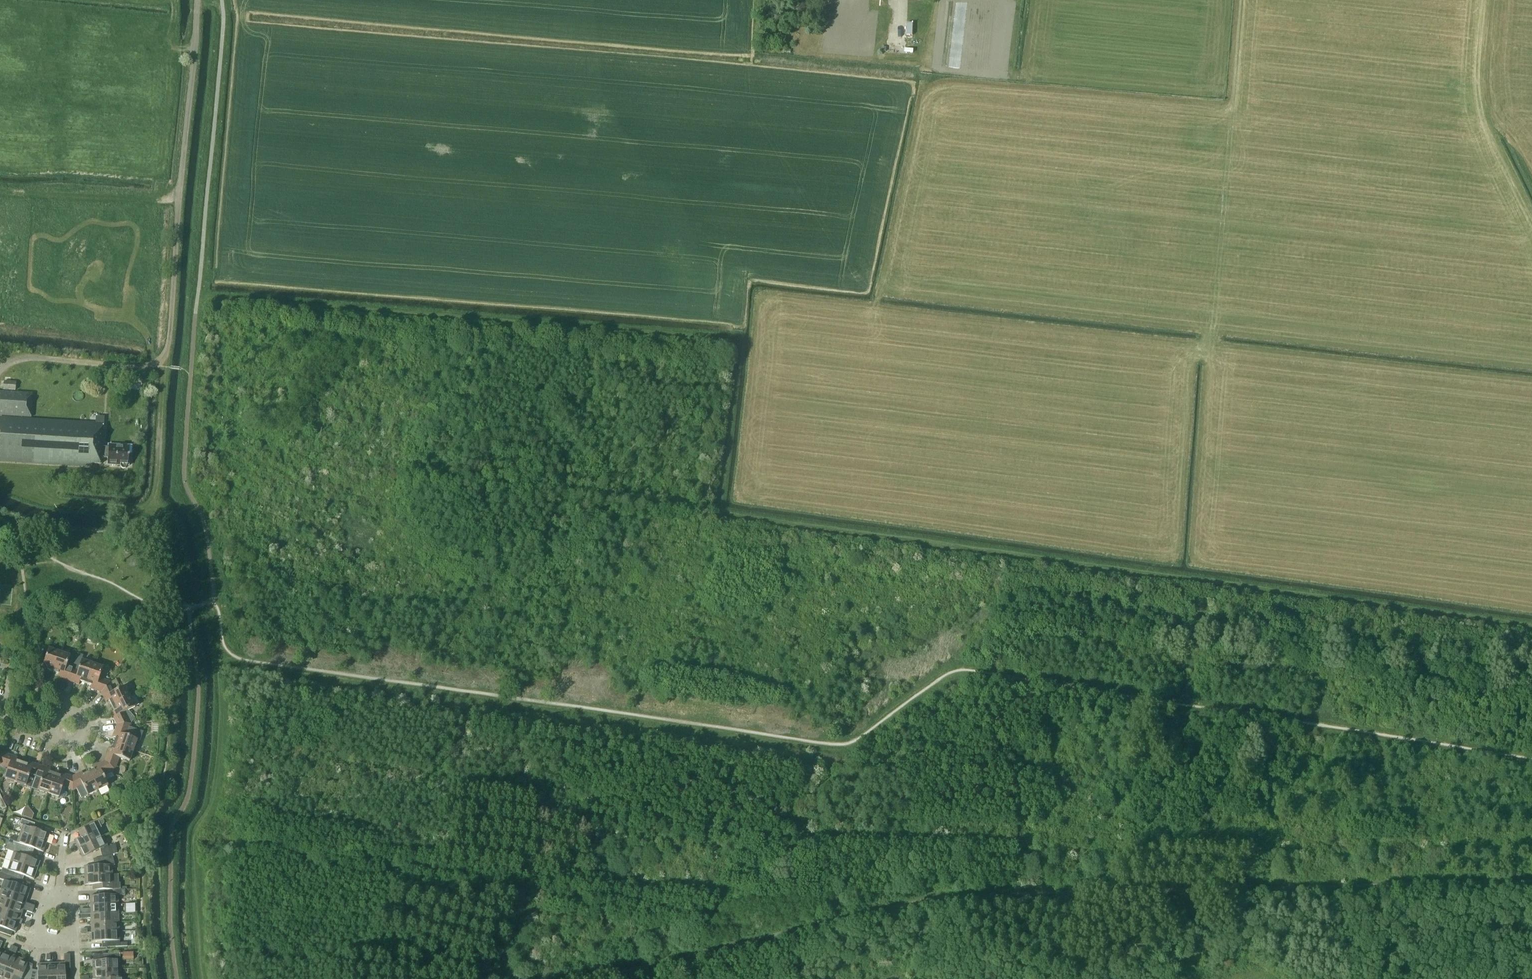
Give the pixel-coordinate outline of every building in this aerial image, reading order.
[(910,38),(917,38),(918,23),(911,22),(910,38)] [(16,390),(17,382),(4,381),(4,389),(16,390)] [(0,392),(0,462),(89,465),(89,462),(98,463),(99,456),(105,456),(104,463),(120,464),(122,467),(125,467),(127,464),(127,450),(129,450),(129,446),(110,446),(110,448),(103,448),(104,417),(96,417),(96,423),(30,421),(31,394),(0,392)] [(47,670),(53,672),(59,652),(49,649),(45,659),(39,657),(35,669),(46,673),(47,670)] [(57,677),(68,681),(72,669),(66,667),(70,656),(59,652),(53,672),(58,674),(57,677)] [(80,682),(85,684),(92,664),(82,660),(78,671),(72,669),(68,681),(79,684),(80,682)] [(90,688),(101,692),(110,682),(99,678),(103,668),(92,664),(85,684),(91,685),(90,688)] [(109,700),(111,706),(130,697),(125,687),(115,692),(110,682),(101,692),(106,702),(109,700)] [(130,697),(111,706),(114,711),(111,713),(116,723),(125,722),(129,721),(133,719),(131,714),(127,716),(125,712),(139,705),(135,695),(130,697)] [(116,738),(114,744),(133,750),(137,740),(132,738),(133,734),(134,729),(129,727),(125,726),(116,726),(113,737),(116,738)] [(129,761),(133,750),(114,744),(112,749),(109,748),(105,759),(112,765),(116,767),(119,758),(129,761)] [(15,782),(22,763),(17,761),(17,758),(7,754),(3,766),(8,768),(5,778),(15,782)] [(112,771),(114,770),(116,767),(112,765),(105,759),(104,760),(103,762),(110,768),(112,771)] [(35,777),(40,765),(29,762),(28,764),(22,763),(15,782),(26,786),(30,775),(35,777)] [(103,776),(111,772),(112,771),(110,768),(103,762),(93,767),(94,769),(89,772),(98,791),(108,786),(103,776)] [(48,794),(55,774),(49,772),(50,769),(40,765),(35,777),(41,779),(38,790),(48,794)] [(98,791),(89,772),(83,775),(82,772),(72,777),(73,790),(83,786),(88,796),(98,791)] [(73,790),(72,777),(62,773),(61,776),(55,774),(48,794),(59,797),(59,796),(64,798),(65,798),(66,797),(67,796),(67,794),(66,792),(64,791),(65,788),(73,790)] [(32,820),(34,814),(27,805),(23,817),(32,820)] [(23,825),(20,834),(46,843),(49,834),(33,828),(35,823),(22,819),(21,824),(23,825)] [(81,831),(84,836),(74,841),(78,849),(103,837),(99,829),(102,827),(101,825),(100,824),(99,821),(77,832),(78,833),(81,831)] [(43,852),(46,843),(20,834),(16,843),(15,847),(32,853),(34,849),(43,852)] [(7,845),(9,840),(0,837),(0,843),(7,845)] [(103,837),(78,849),(82,858),(100,849),(102,857),(112,855),(117,854),(115,844),(108,847),(107,845),(103,837)] [(10,861),(37,870),(40,861),(31,858),(32,853),(15,847),(10,846),(8,849),(13,852),(10,861)] [(84,866),(84,875),(113,874),(112,866),(114,865),(112,855),(102,857),(93,859),(95,866),(84,866)] [(6,874),(5,875),(19,880),(21,875),(34,879),(37,870),(10,861),(5,860),(1,873),(6,874)] [(85,885),(93,885),(93,890),(120,889),(120,884),(113,884),(113,874),(84,875),(85,885)] [(1,889),(27,898),(31,889),(20,886),(22,881),(19,880),(5,875),(1,889)] [(1,889),(0,890),(0,898),(33,909),(35,905),(26,902),(27,898),(1,889)] [(90,896),(90,905),(118,904),(118,895),(125,895),(125,889),(107,889),(107,895),(90,896)] [(33,909),(0,898),(0,907),(22,915),(24,909),(32,912),(33,909)] [(118,904),(90,905),(90,909),(80,910),(80,915),(86,914),(87,914),(90,914),(119,913),(118,904)] [(22,915),(0,907),(0,917),(19,923),(22,915)] [(119,913),(90,914),(86,914),(80,915),(80,919),(91,918),(91,923),(119,922),(119,913)] [(19,923),(0,917),(0,932),(11,936),(12,931),(16,932),(19,923)] [(91,923),(91,932),(119,931),(119,922),(91,923)] [(119,931),(91,932),(91,942),(102,941),(102,947),(128,947),(127,943),(120,943),(119,931)] [(11,955),(3,951),(0,958),(0,978),(1,978),(11,955)] [(56,963),(56,978),(66,978),(65,977),(71,977),(70,954),(65,954),(65,963),(56,963)] [(92,961),(92,970),(121,969),(120,960),(119,954),(102,954),(102,960),(92,961)] [(19,958),(11,955),(1,978),(11,978),(19,958)] [(31,970),(32,966),(27,964),(28,961),(19,958),(11,978),(21,978),(23,978),(30,978),(31,970)] [(47,963),(37,964),(37,971),(31,970),(30,978),(47,978),(47,963)] [(56,963),(47,963),(47,978),(56,978),(56,963)] [(121,977),(121,969),(92,970),(93,978),(97,978),(121,978),(121,977)]
